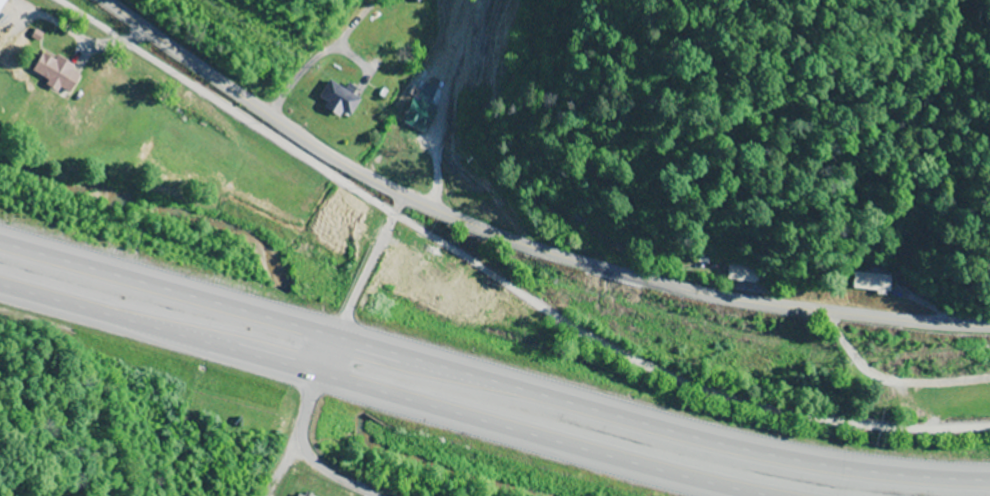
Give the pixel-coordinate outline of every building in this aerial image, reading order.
[(8,0),(0,0),(0,12),(8,0)] [(43,51),(32,73),(71,94),(83,72),(43,51)] [(348,117),(361,100),(333,80),(321,97),(348,117)] [(424,134),(432,120),(410,107),(401,121),(424,134)] [(760,283),(761,267),(728,267),(727,282),(760,283)] [(851,292),(890,293),(890,274),(852,273),(851,292)]
